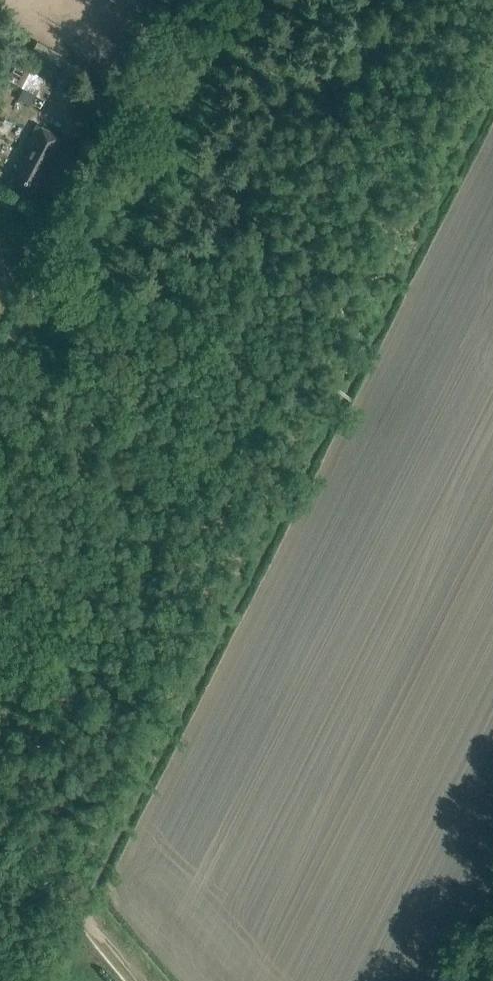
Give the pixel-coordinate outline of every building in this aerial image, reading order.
[(39,109),(53,85),(29,72),(15,64),(6,80),(24,90),(19,98),(39,109)] [(29,72),(53,85),(57,78),(33,65),(29,72)] [(57,144),(60,138),(38,126),(30,140),(34,142),(15,178),(33,188),(57,143),(57,144)]
